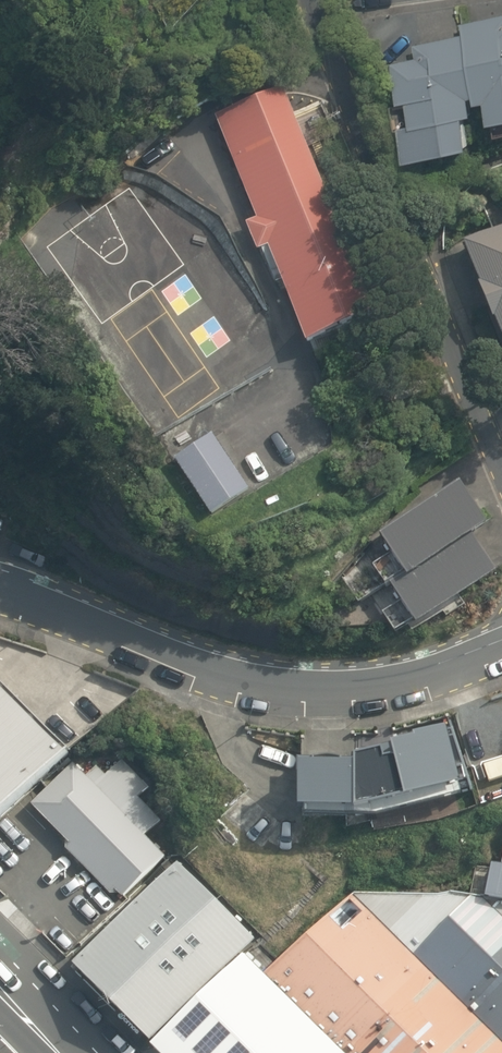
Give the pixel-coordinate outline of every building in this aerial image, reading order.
[(464,23),(466,39),(421,46),(423,60),(398,64),(406,110),(417,108),(420,128),(412,129),(418,165),(487,153),(480,110),(495,108),(498,130),(501,129),(501,17),(464,23)] [(366,302),(283,88),(215,114),(255,217),(245,220),(257,249),(266,245),(298,328),(366,302)] [(467,247),(501,323),(501,231),(467,247)] [(253,495),(216,434),(175,459),(212,520),(253,495)] [(400,608),(385,618),(401,641),(416,631),(420,637),(499,583),(472,543),(491,530),(459,484),(381,538),(394,557),(374,570),(400,608)] [(0,682),(0,823),(71,754),(0,682)] [(464,727),(308,770),(301,811),(357,811),(480,784),(464,727)] [(74,765),(33,806),(67,840),(67,850),(111,895),(116,890),(123,898),(167,855),(147,836),(163,820),(140,796),(148,787),(126,765),(116,775),(111,770),(106,775),(98,767),(87,778),(74,765)] [(245,844),(267,816),(242,797),(221,825),(245,844)] [(501,902),(501,844),(497,843),(487,899),(501,902)] [(257,941),(179,864),(76,968),(153,1045),(244,954),(257,941)] [(501,1044),(501,902),(487,899),(454,891),(438,896),(351,894),(501,1044)] [(265,974),(345,1052),(501,1052),(501,1044),(351,894),(265,974)] [(153,1045),(161,1052),(345,1052),(265,974),(244,954),(153,1045)]
